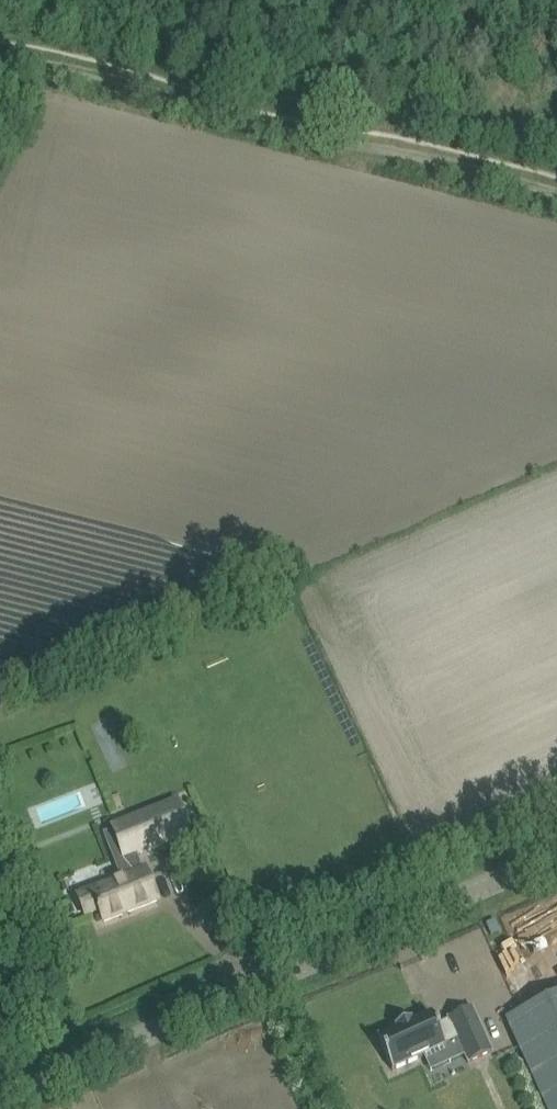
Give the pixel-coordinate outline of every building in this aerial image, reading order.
[(178,801),(151,811),(113,827),(124,856),(115,859),(123,879),(79,896),(87,915),(100,910),(105,922),(158,901),(146,870),(143,871),(137,855),(191,833),(178,801)] [(507,1019),(547,1108),(556,1108),(556,997),(507,1019)] [(383,1033),(385,1036),(379,1039),(393,1071),(404,1065),(405,1068),(413,1065),(411,1062),(447,1046),(446,1045),(458,1040),(469,1063),(493,1052),(473,1008),(449,1019),(450,1022),(438,1027),(432,1014),(426,1017),(425,1014),(418,1017),(419,1020),(413,1023),(412,1020),(396,1027),(397,1030),(392,1033),(390,1030),(383,1033)]
